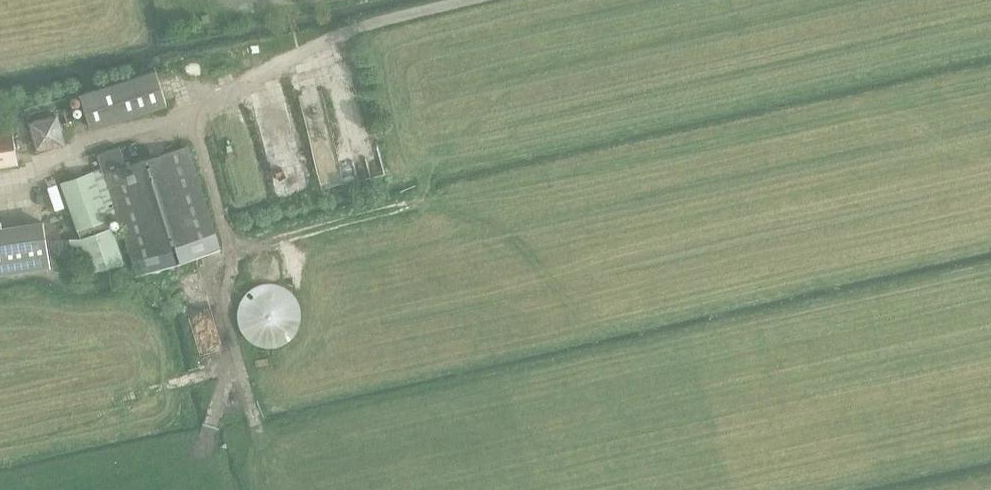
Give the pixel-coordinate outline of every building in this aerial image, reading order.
[(90,128),(166,104),(155,69),(79,93),(90,128)] [(18,165),(11,125),(9,111),(0,112),(0,167),(18,165)] [(40,149),(68,141),(59,111),(31,119),(40,149)] [(90,171),(59,182),(76,229),(77,229),(80,237),(68,238),(81,275),(125,262),(109,217),(116,215),(136,275),(220,248),(188,146),(126,165),(120,147),(99,155),(103,166),(90,171)] [(42,221),(4,227),(11,270),(49,264),(42,221)] [(296,296),(292,292),(288,289),(283,286),(278,284),(273,283),(268,283),(262,284),(257,285),(252,288),(248,291),(244,295),(241,299),(239,304),(238,310),(237,315),(238,320),(239,326),(241,331),(245,335),(248,339),(253,343),(258,345),(263,347),(268,347),(274,347),(279,346),(284,344),(289,341),(293,337),(296,333),(299,328),(301,323),(302,317),(301,312),(300,306),(299,301),(296,296)]
